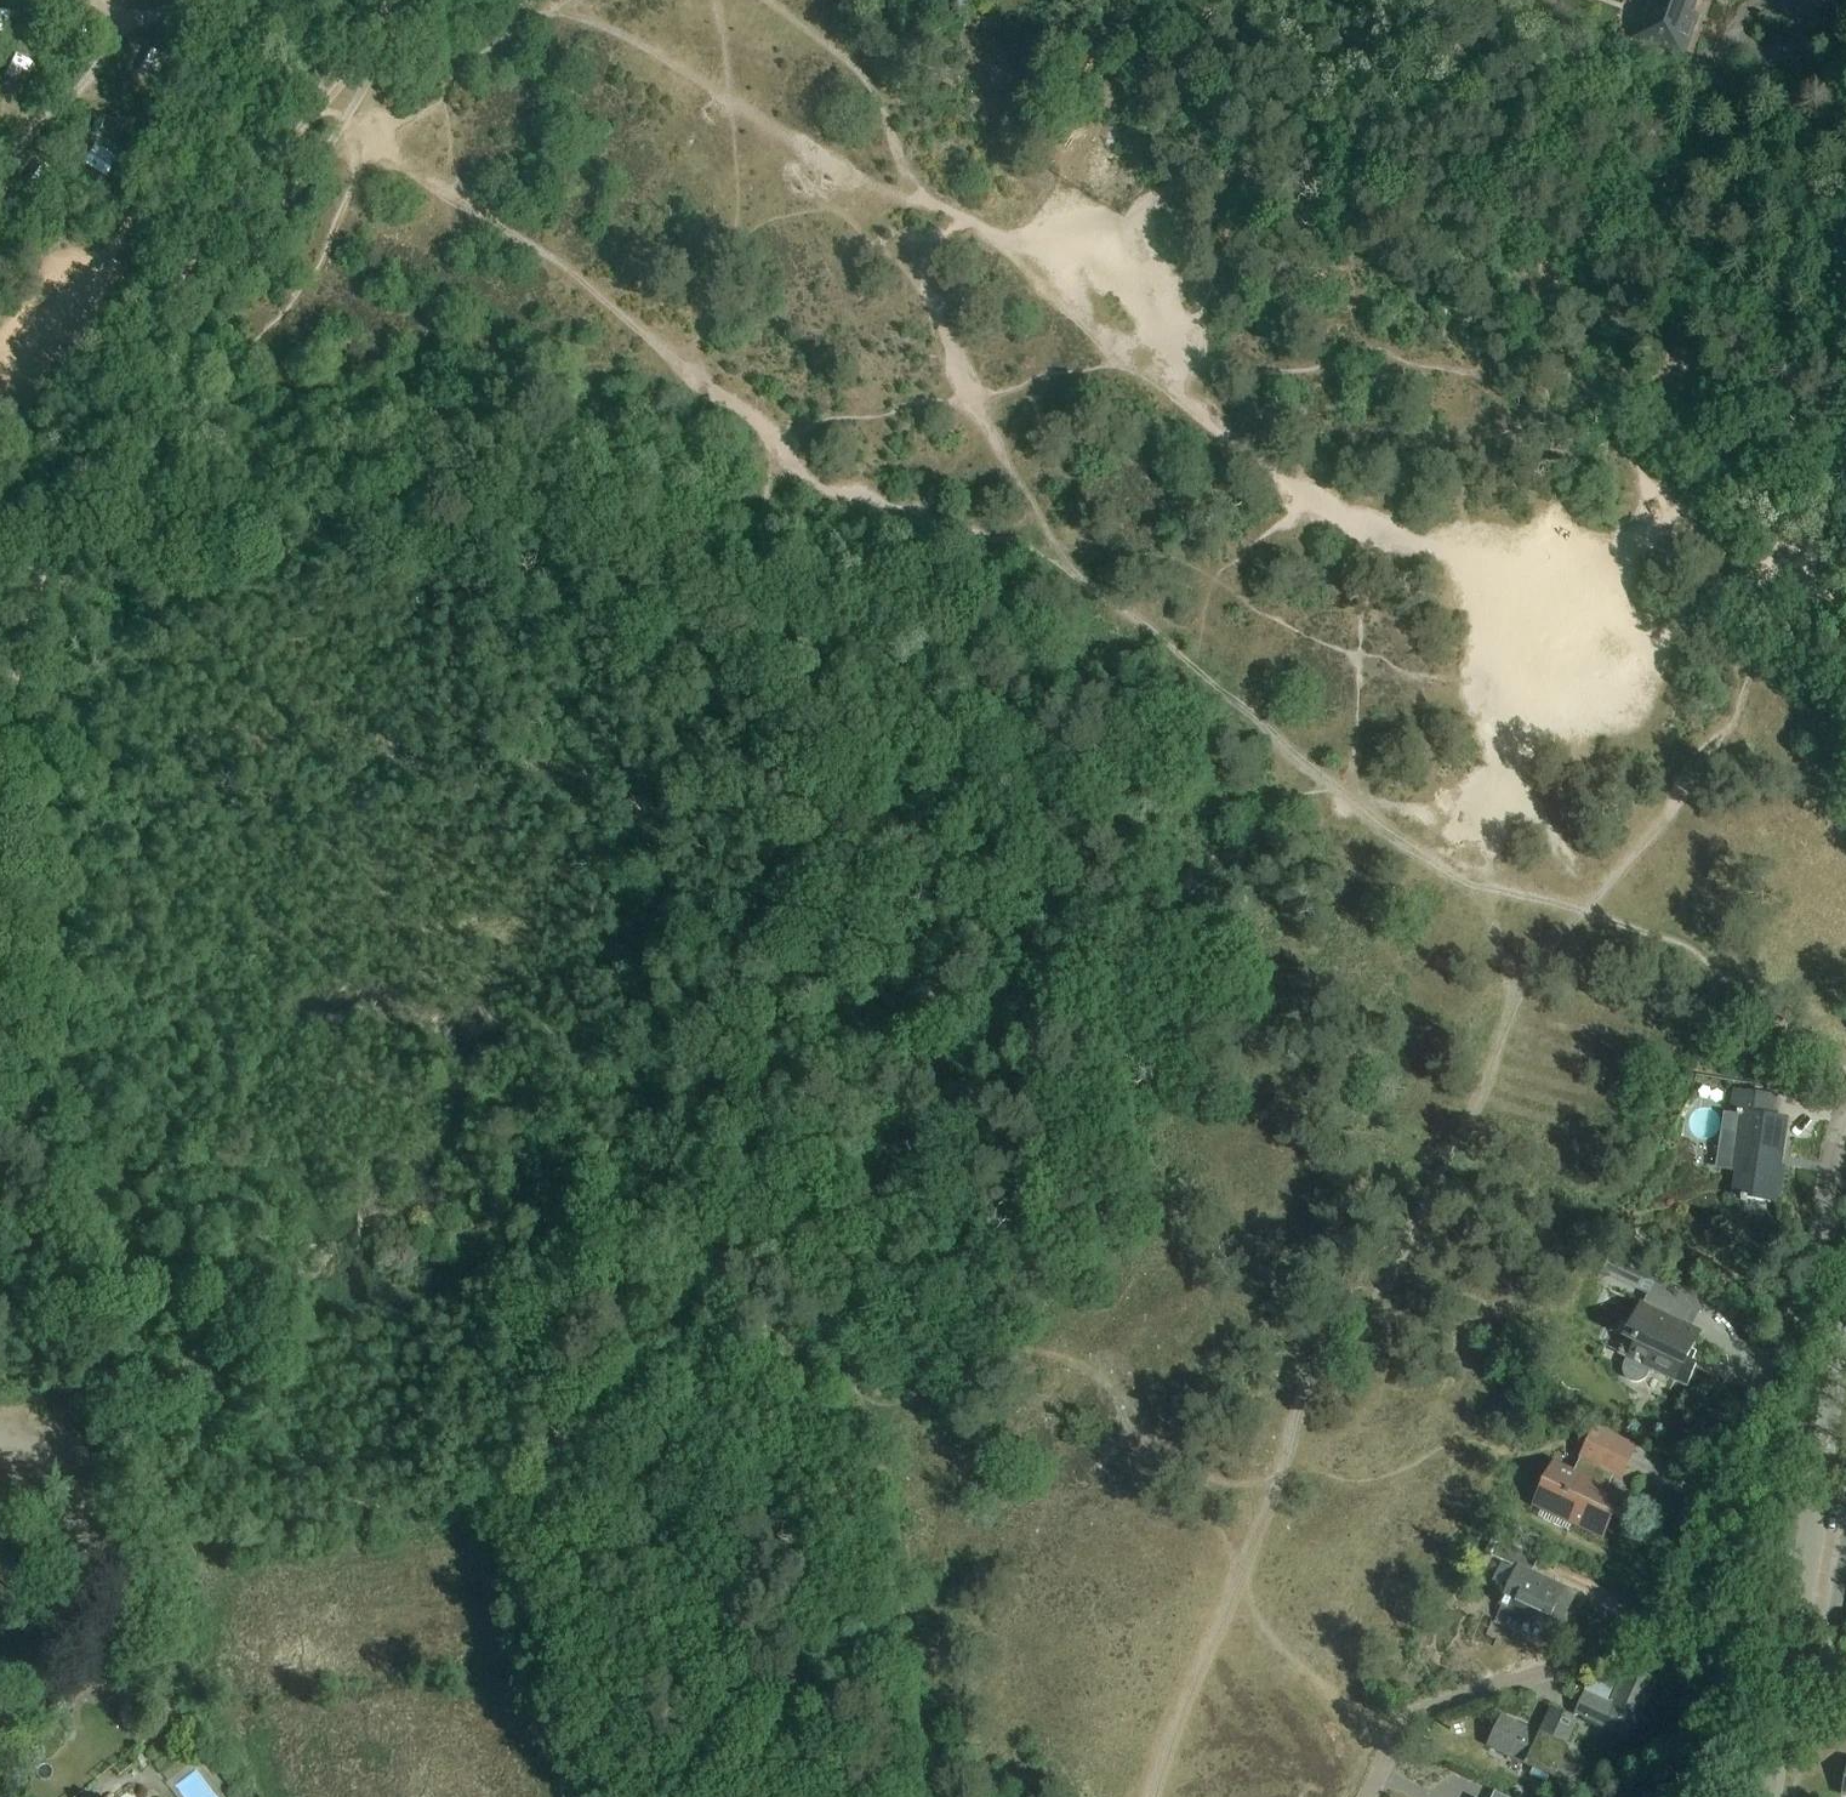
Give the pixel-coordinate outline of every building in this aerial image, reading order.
[(1647,20),(1641,18),(1633,41),(1682,58),(1697,17),(1694,15),(1698,2),(1693,0),(1654,0),(1647,20)] [(151,47),(141,68),(160,77),(170,57),(151,47)] [(98,144),(87,165),(108,176),(119,154),(98,144)] [(1727,1168),(1737,1169),(1735,1200),(1774,1205),(1775,1200),(1779,1200),(1784,1170),(1779,1170),(1786,1122),(1772,1119),(1775,1100),(1736,1094),(1733,1114),(1742,1115),(1740,1134),(1732,1133),(1727,1168)] [(1610,1280),(1641,1294),(1652,1270),(1622,1255),(1610,1280)] [(1676,1291),(1656,1281),(1644,1308),(1641,1306),(1624,1341),(1626,1342),(1619,1356),(1628,1360),(1625,1366),(1624,1370),(1624,1373),(1625,1376),(1626,1379),(1628,1381),(1631,1383),(1634,1384),(1637,1384),(1640,1383),(1642,1382),(1645,1380),(1646,1377),(1649,1370),(1686,1388),(1696,1368),(1686,1363),(1700,1334),(1664,1317),(1676,1291)] [(1639,1448),(1595,1426),(1574,1471),(1554,1462),(1532,1508),(1603,1542),(1625,1496),(1609,1488),(1613,1480),(1622,1484),(1639,1448)] [(1526,1556),(1497,1542),(1490,1557),(1517,1569),(1501,1603),(1505,1604),(1496,1624),(1547,1648),(1556,1628),(1559,1629),(1575,1596),(1519,1570),(1526,1556)] [(1512,1722),(1497,1752),(1567,1785),(1577,1766),(1562,1759),(1582,1717),(1626,1738),(1630,1732),(1633,1734),(1656,1685),(1627,1671),(1610,1706),(1585,1694),(1572,1721),(1552,1712),(1540,1736),(1512,1722)]
